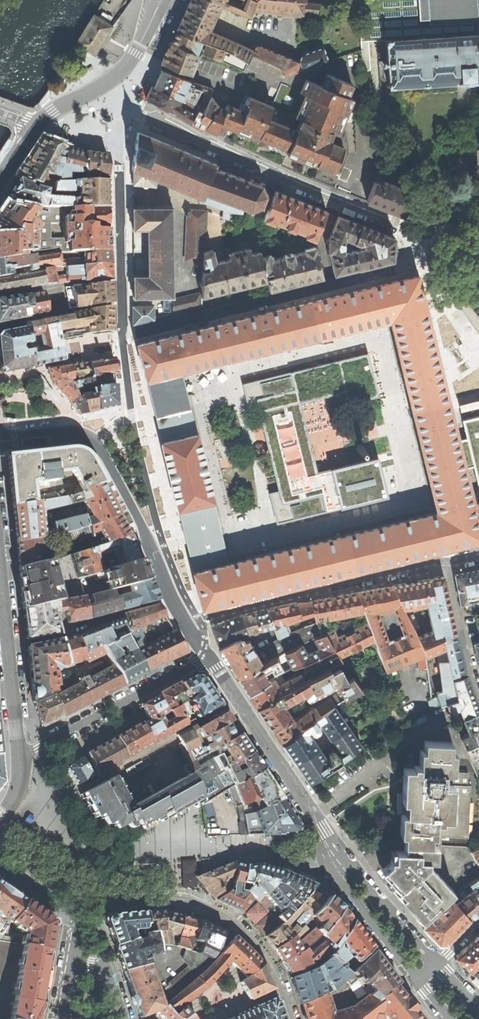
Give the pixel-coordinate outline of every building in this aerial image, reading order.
[(177,31),(225,50),(247,62),(251,54),(282,68),(285,75),(328,61),(323,47),(302,55),(299,61),(255,44),(252,50),(209,30),(221,5),(250,16),(252,10),(304,15),(304,14),(312,15),(312,20),(317,20),(319,4),(305,3),(284,0),(243,0),(241,5),(229,0),(191,0),(177,31)] [(358,6),(358,7),(360,41),(369,40),(385,39),(432,36),(431,21),(420,22),(419,0),(368,0),(358,6)] [(478,32),(478,0),(419,0),(420,22),(431,21),(432,36),(478,32)] [(77,44),(95,54),(112,26),(94,15),(77,44)] [(175,35),(172,42),(199,53),(201,53),(220,60),(225,50),(177,31),(175,35)] [(385,39),(388,86),(467,81),(478,81),(478,32),(432,36),(385,39)] [(360,70),(371,70),(369,40),(360,41),(361,50),(360,50),(360,53),(360,70)] [(165,61),(164,64),(190,74),(199,55),(172,44),(168,53),(165,61)] [(212,89),(202,85),(189,81),(162,69),(158,77),(154,86),(182,99),(184,101),(197,109),(201,111),(203,111),(212,89)] [(313,163),(333,171),(343,147),(330,141),(332,138),(329,137),(331,131),(338,134),(352,98),(347,96),(352,84),(326,74),(321,86),(306,79),(300,91),(281,83),(272,106),(248,96),(246,102),(249,103),(246,111),(227,104),(225,109),(219,106),(219,107),(216,112),(213,111),(204,127),(216,133),(220,124),(259,140),(260,138),(272,143),(288,149),(286,153),(303,160),(310,163),(312,159),(314,160),(313,163)] [(172,112),(190,122),(195,114),(181,106),(184,101),(182,99),(154,86),(148,100),(172,112)] [(204,128),(204,127),(213,111),(216,112),(219,107),(211,96),(206,107),(204,112),(203,111),(201,111),(199,116),(195,114),(190,122),(196,126),(203,130),(204,128)] [(266,197),(269,197),(269,194),(266,194),(262,186),(264,183),(261,182),(260,184),(253,182),(254,180),(251,179),(250,181),(215,168),(217,164),(137,132),(132,166),(132,169),(156,179),(203,198),(201,201),(223,209),(222,217),(231,219),(232,212),(242,213),(242,207),(250,211),(250,214),(253,213),(253,210),(260,207),(263,209),(265,207),(262,205),(266,197)] [(59,173),(66,148),(55,143),(42,139),(28,160),(17,176),(30,182),(38,185),(38,187),(53,191),(54,183),(57,183),(58,180),(59,179),(60,173),(59,173)] [(75,150),(66,148),(59,173),(60,173),(59,179),(58,180),(57,183),(73,182),(84,182),(84,179),(83,152),(75,150)] [(95,154),(83,152),(84,179),(107,179),(107,155),(95,154)] [(156,186),(156,179),(132,169),(132,176),(132,184),(156,186)] [(13,189),(7,198),(32,204),(33,205),(48,208),(60,208),(72,208),(72,205),(72,201),(72,199),(45,198),(47,191),(38,188),(35,187),(35,189),(31,188),(31,186),(19,181),(13,189)] [(386,208),(404,215),(413,192),(384,181),(383,184),(376,182),(368,201),(386,208)] [(107,195),(107,183),(84,183),(84,182),(73,182),(57,183),(54,183),(53,191),(53,193),(72,193),(74,193),(75,188),(78,188),(78,201),(76,200),(72,201),(72,205),(72,208),(107,207),(107,200),(107,195)] [(300,201),(275,191),(264,220),(274,224),(275,222),(286,227),(286,228),(294,231),(294,230),(306,235),(305,237),(315,240),(327,211),(300,201)] [(22,258),(21,253),(54,249),(55,254),(59,253),(83,253),(108,252),(108,240),(108,230),(106,229),(107,207),(72,208),(60,208),(48,208),(47,211),(47,213),(13,205),(11,208),(4,204),(0,211),(0,261),(22,258)] [(133,274),(133,296),(173,296),(172,206),(132,206),(133,228),(147,228),(147,252),(148,274),(133,274)] [(189,215),(186,259),(203,266),(205,251),(206,211),(191,210),(189,215)] [(393,260),(394,238),(380,232),(352,221),(338,216),(330,238),(329,238),(328,251),(329,252),(334,275),(349,271),(379,264),(393,260)] [(296,284),(322,277),(315,247),(305,249),(305,251),(293,254),(292,253),(284,255),(284,257),(272,259),(271,254),(262,256),(265,273),(271,271),(272,276),(267,277),(269,289),(271,289),(271,290),(296,284)] [(256,283),(266,281),(259,251),(251,253),(250,248),(239,251),(247,285),(256,283)] [(205,251),(203,266),(208,264),(209,269),(204,271),(202,293),(202,296),(216,293),(228,290),(221,261),(215,262),(212,249),(205,251)] [(237,287),(247,285),(239,251),(228,253),(229,259),(221,261),(228,290),(237,287)] [(83,260),(82,266),(110,265),(110,259),(109,252),(108,252),(83,253),(83,260)] [(61,267),(60,263),(59,254),(32,258),(33,271),(41,270),(52,268),(61,267)] [(34,272),(33,271),(32,258),(32,257),(22,258),(0,261),(0,277),(34,272)] [(110,273),(110,265),(82,266),(65,267),(66,276),(54,277),(52,268),(41,270),(42,273),(44,285),(55,284),(66,283),(111,280),(110,273)] [(44,285),(42,273),(0,280),(0,293),(44,285)] [(326,578),(478,540),(478,502),(473,503),(464,467),(458,441),(452,414),(450,405),(449,400),(448,400),(417,274),(311,300),(258,313),(137,343),(146,380),(147,379),(154,408),(162,441),(161,442),(178,509),(179,509),(186,537),(194,571),(193,571),(202,608),(326,578)] [(111,284),(70,287),(75,308),(112,304),(112,293),(111,284)] [(43,293),(30,295),(30,298),(25,304),(28,317),(47,314),(43,293)] [(173,313),(202,306),(202,296),(202,293),(173,299),(173,313)] [(28,317),(25,304),(30,298),(30,295),(0,299),(0,323),(28,317)] [(134,306),(134,323),(153,319),(153,306),(134,306)] [(70,315),(73,329),(87,326),(88,333),(112,330),(112,318),(112,308),(88,311),(70,315)] [(73,329),(70,315),(53,318),(56,332),(73,329)] [(25,323),(26,328),(28,344),(29,352),(31,367),(47,364),(62,361),(56,332),(53,318),(25,323)] [(19,350),(20,346),(28,344),(26,328),(0,333),(0,353),(19,350)] [(3,373),(31,367),(29,352),(21,353),(19,350),(0,353),(0,371),(3,373)] [(277,522),(403,492),(392,448),(376,451),(378,457),(316,472),(309,441),(299,402),(345,390),(348,402),(378,395),(368,354),(244,385),(251,414),(260,412),(269,450),(277,482),(279,491),(270,493),(277,522)] [(478,372),(478,358),(478,356),(468,361),(475,374),(478,372)] [(114,359),(89,362),(91,375),(91,378),(105,376),(105,375),(114,373),(114,365),(114,359)] [(79,364),(69,366),(73,381),(91,375),(89,362),(79,364)] [(61,393),(69,402),(79,397),(77,392),(80,391),(79,389),(80,388),(77,382),(69,384),(69,382),(73,381),(69,366),(47,370),(54,387),(61,393)] [(115,380),(114,373),(105,375),(105,376),(91,378),(77,382),(80,388),(86,386),(86,390),(83,391),(84,394),(89,393),(89,390),(92,389),(105,387),(115,386),(115,381),(115,380)] [(115,396),(115,386),(105,387),(92,389),(93,395),(94,395),(97,411),(116,407),(115,396)] [(80,397),(87,413),(92,412),(97,411),(94,395),(93,395),(90,395),(90,394),(80,397)] [(72,406),(78,415),(87,413),(80,397),(79,397),(69,402),(72,406)] [(461,412),(478,408),(478,400),(459,405),(461,412)] [(478,483),(478,416),(463,420),(468,439),(458,441),(464,467),(474,464),(478,483)] [(8,456),(13,506),(33,503),(30,482),(43,481),(43,482),(57,480),(56,472),(71,471),(83,491),(103,484),(94,467),(89,458),(86,455),(83,452),(79,451),(76,450),(72,449),(44,452),(8,456)] [(84,516),(89,527),(120,517),(111,500),(104,485),(79,494),(79,492),(67,496),(70,504),(83,501),(90,515),(84,516)] [(41,539),(45,538),(45,529),(42,529),(41,510),(70,504),(67,496),(41,501),(33,503),(13,506),(15,525),(16,542),(41,539)] [(53,523),(54,528),(56,535),(69,532),(89,527),(84,516),(53,523)] [(69,532),(73,542),(92,536),(92,537),(95,536),(94,532),(99,530),(106,543),(118,540),(130,535),(124,524),(120,517),(89,527),(69,532)] [(56,535),(54,528),(52,529),(51,524),(45,525),(45,529),(45,538),(56,535)] [(70,554),(78,577),(103,571),(141,559),(135,546),(130,535),(118,540),(106,543),(70,554)] [(18,554),(19,567),(43,562),(43,559),(41,539),(16,542),(18,554)] [(46,555),(43,559),(43,562),(52,560),(58,558),(57,555),(54,553),(46,555)] [(144,567),(141,559),(103,571),(109,590),(113,589),(127,586),(149,579),(144,567)] [(22,592),(23,609),(29,608),(57,601),(59,600),(55,582),(57,582),(52,560),(43,562),(19,567),(19,569),(23,568),(25,574),(20,574),(21,589),(22,592)] [(460,604),(478,600),(478,570),(455,575),(457,589),(460,604)] [(436,578),(430,579),(444,638),(457,635),(451,608),(443,577),(436,578)] [(153,590),(149,579),(127,586),(131,593),(115,598),(113,589),(109,590),(90,595),(92,605),(89,605),(92,618),(157,600),(153,590)] [(412,582),(392,586),(403,608),(426,604),(432,630),(417,637),(426,655),(437,650),(443,690),(436,692),(437,695),(440,704),(446,702),(456,699),(452,678),(444,638),(430,579),(412,582)] [(417,637),(415,631),(403,608),(392,586),(375,589),(357,592),(368,623),(368,624),(373,640),(376,647),(386,672),(401,666),(411,662),(412,661),(418,659),(419,669),(427,668),(426,655),(417,637)] [(373,640),(368,624),(368,623),(357,592),(335,597),(310,602),(313,613),(316,622),(320,635),(324,633),(333,649),(339,657),(373,640)] [(89,618),(85,597),(67,601),(66,600),(57,602),(58,611),(63,610),(64,611),(66,613),(68,623),(89,618)] [(24,613),(27,639),(59,634),(60,633),(55,612),(58,611),(57,602),(57,601),(29,608),(23,609),(24,613)] [(282,605),(267,609),(273,626),(277,638),(284,635),(280,625),(300,617),(296,602),(282,605)] [(303,602),(296,602),(300,617),(313,613),(310,602),(303,602)] [(122,614),(124,620),(129,633),(133,631),(138,629),(165,616),(162,610),(159,605),(122,614)] [(261,610),(254,612),(261,628),(266,627),(266,628),(273,626),(267,609),(261,610)] [(247,613),(241,615),(248,631),(261,628),(254,612),(247,613)] [(215,636),(219,646),(235,636),(239,636),(248,634),(248,631),(241,615),(225,620),(211,625),(215,636)] [(115,623),(105,625),(112,642),(125,636),(129,633),(124,620),(115,623)] [(316,622),(296,629),(284,635),(277,638),(278,639),(264,647),(271,659),(276,656),(284,652),(300,644),(314,638),(320,635),(316,622)] [(90,631),(76,636),(83,654),(100,646),(103,646),(112,642),(105,625),(90,631)] [(142,635),(138,629),(133,631),(137,638),(142,635)] [(137,638),(133,631),(129,633),(125,636),(144,672),(166,663),(187,653),(175,632),(143,649),(140,643),(144,640),(142,635),(137,638)] [(306,654),(300,644),(284,652),(292,667),(301,662),(302,663),(333,649),(324,633),(320,635),(314,638),(320,648),(306,654)] [(461,654),(457,635),(444,638),(452,678),(466,675),(461,654)] [(31,676),(33,700),(53,693),(52,688),(56,687),(54,669),(56,667),(64,666),(71,664),(72,665),(78,663),(78,662),(85,660),(89,661),(104,654),(100,646),(83,654),(76,636),(58,642),(51,643),(27,647),(30,673),(30,676),(31,676)] [(112,642),(103,646),(125,685),(135,680),(145,674),(144,672),(125,636),(112,642)] [(229,664),(239,679),(253,669),(261,665),(247,640),(243,641),(239,636),(235,636),(219,646),(229,664)] [(339,657),(333,649),(302,663),(308,676),(341,660),(339,657)] [(244,687),(248,693),(269,680),(263,670),(269,666),(272,671),(281,666),(276,656),(271,659),(261,665),(253,669),(239,679),(244,687)] [(94,701),(122,686),(112,667),(87,680),(86,677),(78,681),(80,684),(56,696),(64,716),(94,701)] [(346,679),(340,668),(331,672),(329,668),(306,680),(310,689),(305,696),(307,700),(338,684),(345,698),(360,688),(353,676),(346,679)] [(253,701),(257,708),(280,692),(304,681),(300,673),(282,682),(284,684),(278,686),(273,678),(269,680),(248,693),(253,701)] [(473,695),(466,675),(452,678),(456,699),(446,702),(449,711),(459,707),(463,717),(478,711),(473,695)] [(188,679),(180,684),(187,696),(192,696),(193,697),(191,699),(190,702),(193,705),(192,706),(197,715),(196,716),(197,717),(198,717),(198,718),(221,706),(210,689),(202,678),(195,676),(188,679)] [(266,720),(273,730),(289,715),(283,705),(305,696),(310,689),(306,680),(304,681),(280,692),(257,708),(266,720)] [(168,689),(157,695),(167,712),(178,706),(185,702),(185,701),(187,700),(185,696),(187,696),(180,684),(180,683),(168,689)] [(278,737),(282,744),(304,726),(318,716),(334,706),(340,702),(336,694),(312,706),(294,719),(289,715),(273,730),(278,737)] [(33,703),(42,727),(55,720),(63,717),(53,695),(33,703)] [(167,712),(157,695),(149,700),(141,705),(149,720),(142,723),(148,733),(148,734),(153,743),(193,721),(190,715),(184,718),(178,706),(167,712)] [(289,754),(295,763),(318,747),(306,730),(309,728),(311,731),(314,732),(318,729),(318,727),(316,723),(319,722),(331,739),(348,727),(334,706),(318,716),(304,726),(282,744),(289,754)] [(478,711),(463,717),(467,728),(458,732),(478,777),(478,757),(478,755),(478,712),(478,711)] [(229,718),(226,714),(198,729),(200,732),(204,738),(207,736),(232,722),(229,718)] [(236,728),(232,722),(207,736),(211,743),(205,746),(208,753),(216,749),(215,747),(225,743),(240,735),(236,728)] [(129,731),(117,737),(127,757),(151,744),(141,724),(129,731)] [(178,735),(186,751),(199,745),(194,735),(200,732),(198,729),(197,728),(196,726),(178,735)] [(302,772),(308,781),(343,758),(361,746),(348,727),(331,739),(341,754),(338,756),(336,752),(334,752),(329,755),(329,758),(331,761),(329,762),(318,747),(295,763),(302,772)] [(246,743),(240,735),(225,743),(215,747),(216,749),(219,754),(225,766),(234,762),(252,752),(246,743)] [(102,746),(87,754),(99,777),(120,764),(120,761),(127,757),(117,737),(102,746)] [(404,834),(403,843),(435,845),(436,821),(451,822),(453,784),(443,784),(444,771),(453,771),(454,751),(450,751),(450,741),(423,740),(423,749),(419,749),(418,767),(403,767),(402,793),(397,793),(397,804),(396,813),(401,813),(400,833),(404,834)] [(183,755),(188,764),(194,760),(203,755),(199,746),(183,755)] [(257,760),(252,752),(234,762),(225,766),(219,754),(213,758),(214,759),(199,767),(194,760),(188,764),(184,766),(199,791),(203,805),(207,818),(215,815),(210,800),(228,789),(236,807),(242,805),(235,785),(245,781),(264,770),(257,760)] [(74,781),(77,785),(91,777),(81,757),(69,764),(67,769),(74,781)] [(125,770),(129,776),(152,763),(149,757),(125,770)] [(274,786),(264,770),(245,781),(235,785),(242,805),(243,806),(259,798),(264,807),(268,806),(284,800),(274,786)] [(435,845),(437,845),(440,845),(441,836),(468,837),(470,785),(467,785),(467,772),(453,771),(444,771),(443,784),(453,784),(451,822),(436,821),(435,845)] [(193,807),(201,802),(198,792),(188,775),(129,808),(128,805),(130,803),(125,796),(123,797),(119,789),(121,788),(117,781),(115,782),(112,777),(82,794),(95,817),(100,814),(106,825),(112,822),(116,829),(120,827),(125,824),(127,827),(128,829),(130,829),(132,829),(133,827),(134,826),(133,823),(137,821),(140,827),(147,824),(153,820),(155,822),(170,814),(171,816),(192,805),(193,807)] [(302,827),(284,800),(268,806),(279,831),(279,834),(298,834),(300,831),(302,827)] [(270,835),(279,834),(279,831),(268,806),(264,807),(263,808),(255,813),(244,815),(246,821),(248,834),(256,834),(257,835),(270,835)] [(244,835),(248,834),(246,821),(239,822),(241,835),(244,835)] [(437,845),(435,845),(403,843),(403,850),(403,859),(400,858),(400,864),(388,875),(405,894),(407,896),(410,898),(407,901),(416,912),(423,919),(453,891),(428,863),(428,859),(436,860),(437,845)] [(478,867),(478,846),(471,850),(478,867)] [(404,895),(405,894),(388,875),(400,864),(400,858),(403,859),(403,850),(395,850),(394,858),(390,858),(390,861),(381,870),(404,895)] [(207,889),(216,900),(232,888),(225,878),(235,874),(233,862),(216,869),(196,878),(207,889)] [(250,882),(251,882),(257,865),(255,865),(251,865),(246,865),(242,882),(249,885),(250,882)] [(261,891),(265,895),(273,885),(282,872),(268,868),(257,865),(251,882),(255,885),(253,887),(252,886),(247,891),(254,897),(258,892),(261,891)] [(277,917),(283,923),(305,896),(311,890),(315,886),(298,879),(282,872),(273,885),(265,895),(260,901),(267,908),(271,903),(276,908),(281,913),(277,917)] [(469,882),(478,898),(478,876),(469,882)] [(1,934),(11,921),(25,901),(18,895),(0,882),(0,933),(1,934)] [(478,910),(478,898),(469,882),(468,883),(451,897),(469,918),(478,910)] [(306,897),(305,896),(283,923),(266,936),(270,942),(274,949),(292,937),(304,925),(311,916),(318,908),(328,897),(329,897),(322,891),(315,886),(311,890),(311,891),(306,897)] [(279,955),(282,961),(303,951),(305,949),(306,948),(321,935),(341,908),(335,903),(329,897),(312,917),(320,925),(318,928),(316,926),(297,943),(296,941),(308,930),(304,925),(292,937),(274,949),(279,955)] [(431,935),(438,942),(446,943),(458,930),(469,918),(451,897),(421,924),(431,935)] [(35,908),(25,901),(11,921),(26,932),(27,934),(27,937),(25,936),(23,945),(48,949),(52,924),(52,921),(51,919),(46,916),(35,908)] [(346,915),(341,908),(321,935),(329,943),(328,945),(330,947),(333,950),(335,948),(351,922),(346,915)] [(154,912),(145,912),(146,922),(144,923),(144,928),(144,933),(147,932),(147,927),(152,927),(152,932),(165,931),(164,911),(154,912)] [(174,914),(164,911),(165,931),(165,932),(155,933),(158,944),(171,945),(170,933),(179,936),(182,916),(174,914)] [(110,932),(115,945),(132,939),(130,931),(132,931),(132,929),(144,928),(144,923),(146,922),(145,912),(109,915),(106,919),(110,932)] [(191,918),(182,916),(179,936),(187,937),(188,940),(178,938),(176,945),(189,949),(194,935),(200,920),(191,918)] [(220,925),(200,920),(194,935),(220,946),(228,930),(220,925)] [(328,956),(330,958),(339,965),(348,958),(343,950),(344,949),(347,949),(352,956),(351,956),(356,963),(362,963),(374,952),(364,938),(351,922),(335,948),(333,950),(328,956)] [(119,957),(124,970),(148,964),(146,955),(160,951),(158,944),(155,933),(155,932),(146,934),(147,938),(136,942),(134,938),(132,939),(115,945),(119,957)] [(471,970),(478,963),(478,935),(470,943),(456,955),(463,962),(471,970)] [(155,1011),(164,1018),(170,1013),(187,1001),(207,987),(230,961),(238,969),(246,978),(263,964),(254,953),(251,951),(236,937),(222,954),(214,962),(207,970),(178,995),(164,1008),(162,1009),(155,1011)] [(5,959),(12,957),(21,959),(23,945),(0,941),(0,973),(5,959)] [(286,967),(290,974),(311,966),(326,954),(330,947),(328,945),(324,941),(309,954),(305,949),(303,951),(282,961),(286,967)] [(43,977),(48,949),(23,945),(21,959),(14,999),(39,1003),(43,977)] [(169,984),(178,995),(207,970),(214,962),(205,956),(186,949),(183,959),(189,966),(169,984)] [(387,969),(374,952),(374,953),(353,974),(352,973),(350,975),(345,980),(350,985),(358,979),(361,985),(366,981),(374,991),(369,995),(375,1001),(395,986),(398,983),(387,969)] [(300,1004),(301,1004),(324,994),(319,978),(326,975),(333,990),(345,980),(350,975),(339,965),(330,958),(321,965),(315,969),(312,971),(292,979),(296,991),(300,1004)] [(140,1017),(155,1011),(162,1009),(164,1008),(148,964),(124,970),(133,996),(140,1017)] [(269,978),(263,964),(246,978),(241,983),(243,986),(250,999),(262,993),(274,988),(269,978)] [(387,1018),(420,1018),(414,1012),(414,1011),(410,1006),(407,1001),(406,1001),(395,986),(375,1001),(369,995),(352,1008),(329,1015),(328,1013),(331,1012),(326,995),(325,996),(324,994),(301,1004),(306,1018),(378,1018),(384,1015),(387,1018)] [(39,1003),(14,999),(10,1018),(36,1018),(39,1003)] [(258,1006),(262,1018),(284,1018),(278,1002),(272,1000),(258,1006)] [(231,1018),(232,1018),(262,1018),(258,1006),(245,1012),(231,1018)] [(184,1009),(173,1017),(170,1013),(164,1018),(165,1018),(193,1018),(184,1009)]
